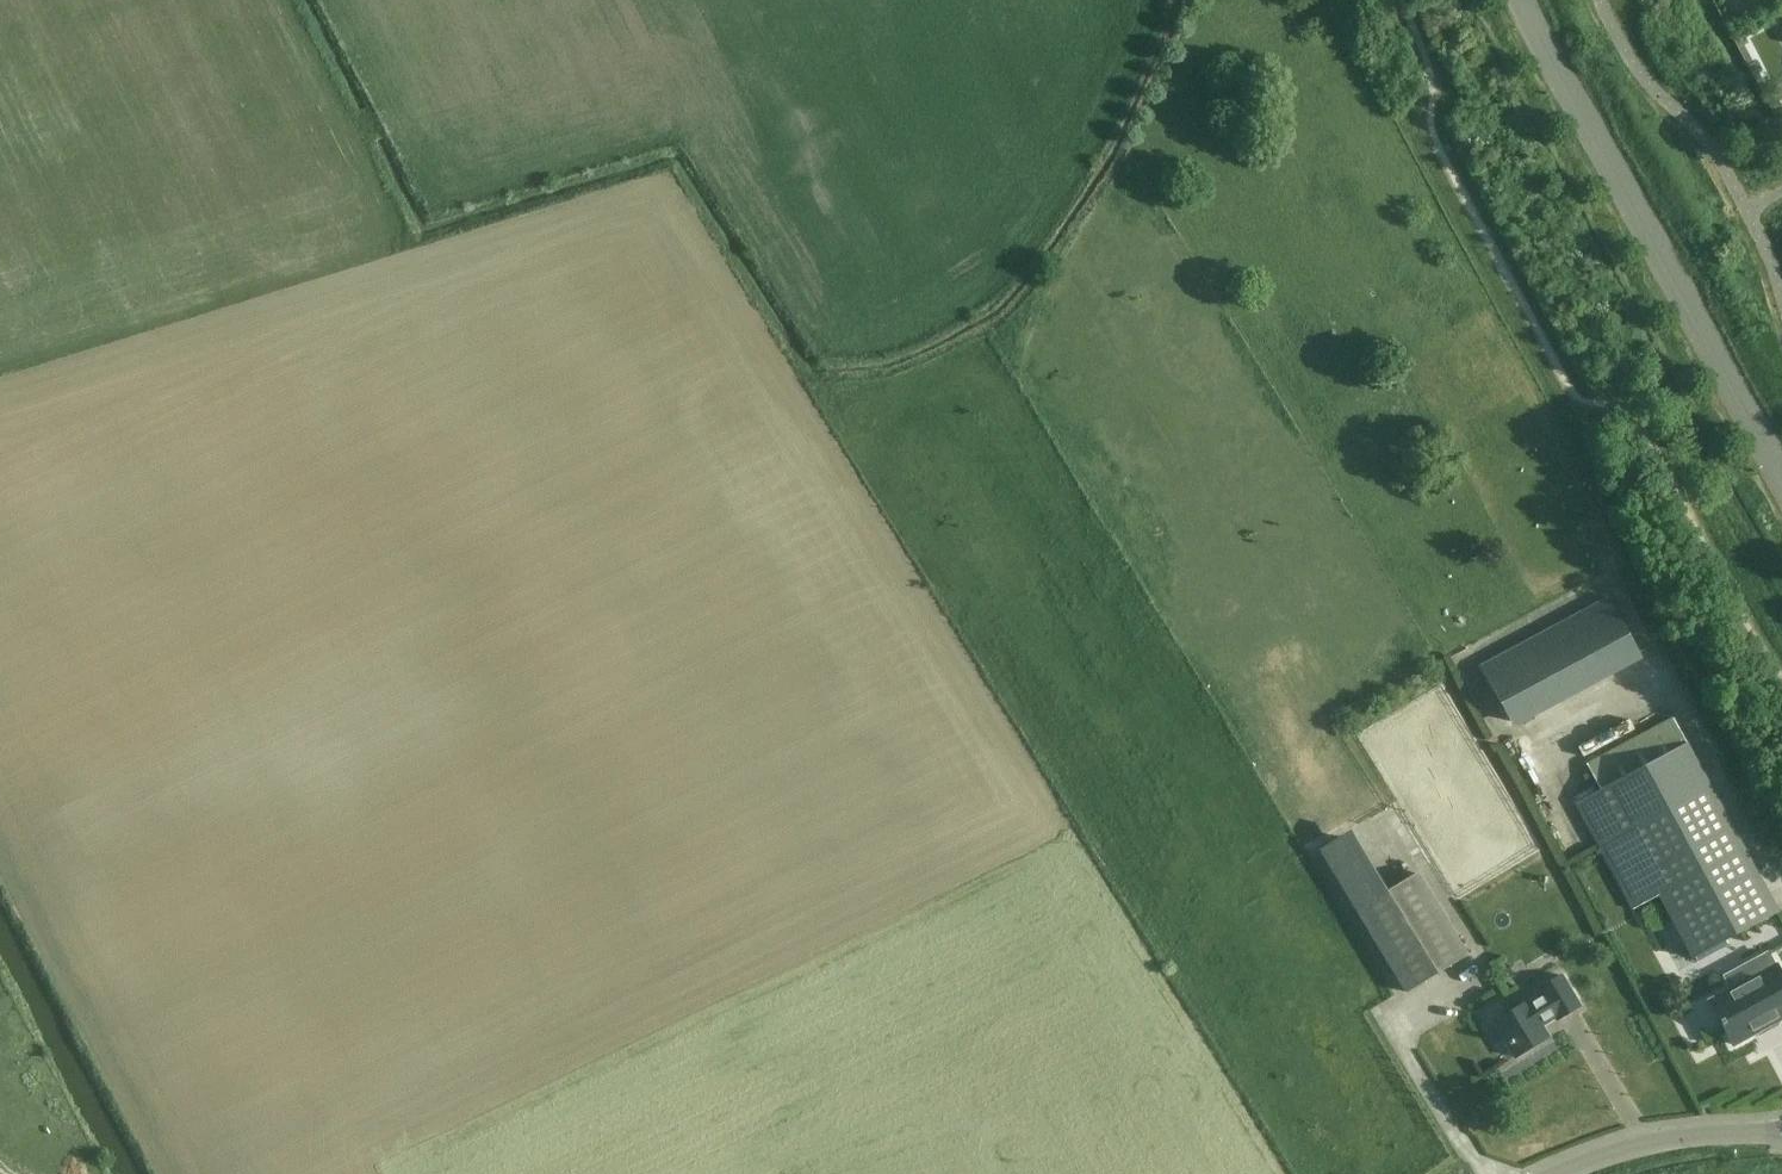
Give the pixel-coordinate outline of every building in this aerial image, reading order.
[(1511,721),(1637,653),(1608,599),(1482,667),(1511,721)] [(1449,656),(1487,732),(1503,724),(1465,648),(1449,656)] [(1632,906),(1634,910),(1659,897),(1692,958),(1778,912),(1674,719),(1588,765),(1601,790),(1577,803),(1601,848),(1632,906)] [(1418,873),(1388,892),(1351,831),(1320,850),(1407,992),(1468,955),(1418,873)] [(1709,1001),(1732,1044),(1772,1022),(1781,1017),(1781,976),(1776,965),(1774,966),(1766,951),(1741,964),(1749,979),(1709,1001)] [(1558,1020),(1580,1006),(1562,976),(1539,989),(1543,995),(1528,1004),(1528,1002),(1494,1022),(1516,1058),(1549,1037),(1542,1026),(1556,1017),(1558,1020)]
